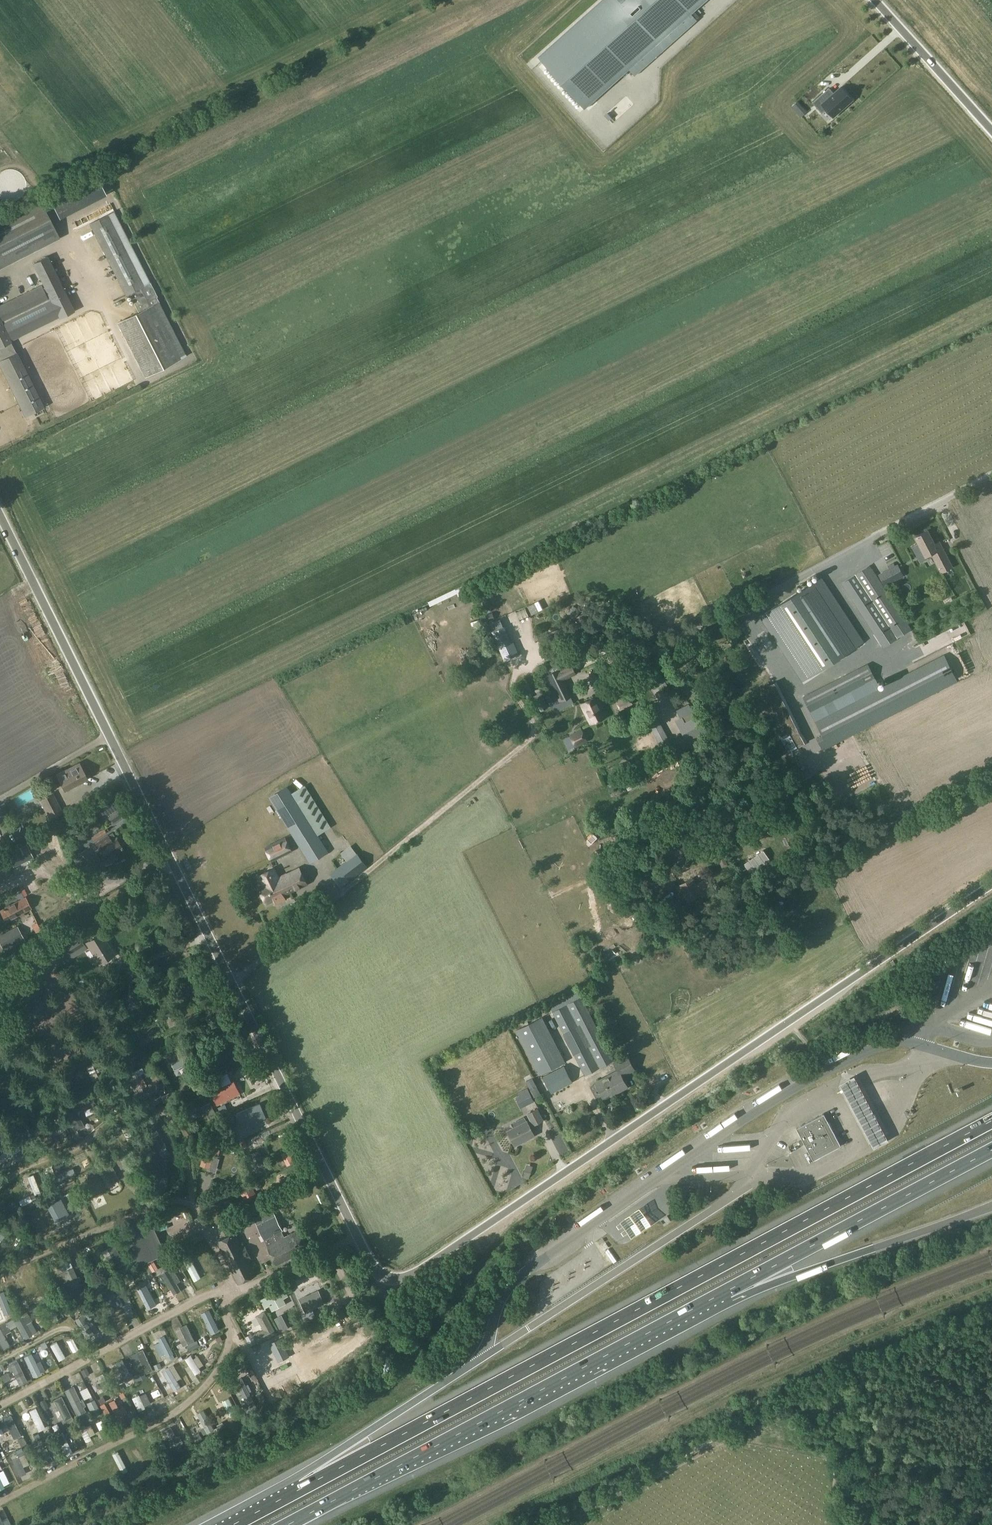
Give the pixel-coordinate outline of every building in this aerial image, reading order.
[(538,57),(584,109),(629,69),(635,75),(697,20),(691,13),(706,0),(602,0),(538,57)] [(842,15),(832,25),(840,33),(850,23),(842,15)] [(687,57),(672,66),(679,78),(694,69),(687,57)] [(787,65),(778,71),(781,76),(790,69),(787,65)] [(790,70),(781,77),(789,86),(797,79),(790,70)] [(827,88),(813,101),(822,112),(826,108),(833,116),(852,99),(840,85),(833,92),(832,91),(831,92),(827,88)] [(794,110),(801,104),(797,101),(791,107),(794,110)] [(106,194),(94,170),(48,194),(59,218),(106,194)] [(58,238),(39,199),(0,218),(0,268),(58,238)] [(58,221),(60,226),(108,204),(106,199),(58,221)] [(145,377),(186,356),(114,211),(89,223),(125,295),(129,293),(138,312),(117,322),(145,377)] [(90,236),(81,240),(84,245),(92,241),(90,236)] [(79,253),(87,249),(84,245),(76,249),(79,253)] [(51,301),(66,294),(48,256),(32,263),(51,301)] [(49,301),(41,285),(0,305),(0,366),(24,416),(44,407),(11,341),(2,324),(49,301)] [(36,431),(37,435),(45,433),(44,424),(38,425),(36,418),(30,419),(32,432),(36,431)] [(921,563),(927,560),(928,559),(926,555),(932,553),(942,572),(952,567),(939,542),(935,544),(928,530),(915,537),(919,544),(913,547),(921,563)] [(911,629),(904,617),(870,565),(841,584),(883,647),(911,629)] [(884,586),(895,580),(889,569),(879,575),(884,586)] [(864,641),(821,576),(762,615),(759,616),(765,625),(802,682),(864,641)] [(461,607),(467,605),(463,595),(456,597),(461,607)] [(494,619),(492,613),(484,616),(486,622),(494,619)] [(511,644),(503,627),(492,632),(504,660),(518,654),(513,643),(511,644)] [(894,672),(930,655),(926,648),(891,664),(894,672)] [(823,750),(831,746),(958,681),(944,654),(815,720),(822,734),(816,737),(823,750)] [(563,679),(575,673),(571,665),(559,671),(558,670),(548,675),(560,700),(570,695),(563,679)] [(811,712),(866,685),(858,668),(802,696),(811,712)] [(540,711),(548,707),(542,694),(534,698),(540,711)] [(590,723),(606,715),(597,696),(581,703),(590,723)] [(620,709),(632,703),(628,696),(616,702),(620,709)] [(687,736),(673,744),(677,751),(709,733),(699,715),(695,718),(687,705),(678,710),(682,718),(678,720),(687,736)] [(661,726),(657,719),(649,723),(653,730),(661,726)] [(58,779),(57,779),(63,790),(86,778),(80,767),(78,763),(56,774),(58,779)] [(312,796),(298,805),(287,786),(269,796),(310,862),(327,852),(318,836),(331,827),(312,796)] [(50,819),(63,813),(52,792),(39,799),(50,819)] [(669,851),(703,835),(693,817),(660,834),(669,851)] [(108,835),(95,843),(99,848),(95,850),(101,858),(104,856),(106,858),(123,848),(116,839),(115,837),(111,839),(108,835)] [(272,861),(292,851),(291,849),(292,848),(287,839),(265,849),(270,859),(271,858),(272,861)] [(7,854),(14,867),(33,857),(26,844),(19,848),(17,844),(8,849),(10,852),(7,854)] [(88,867),(95,862),(86,849),(79,854),(88,867)] [(744,864),(751,874),(770,860),(763,850),(744,864)] [(341,886),(367,866),(356,853),(330,873),(341,886)] [(663,885),(677,876),(671,866),(657,874),(663,885)] [(260,887),(267,903),(272,901),(276,904),(287,899),(285,894),(306,884),(299,868),(278,878),(273,868),(260,874),(265,884),(260,887)] [(697,886),(693,878),(679,885),(687,901),(700,895),(701,896),(711,890),(706,881),(697,886)] [(641,898),(653,892),(647,880),(635,886),(641,898)] [(665,884),(667,890),(676,886),(674,881),(665,884)] [(30,908),(25,898),(0,911),(5,921),(19,914),(20,917),(25,916),(23,912),(30,908)] [(25,917),(32,933),(38,930),(34,921),(30,923),(27,916),(25,917)] [(0,935),(0,943),(4,951),(25,940),(17,926),(0,935)] [(99,963),(113,953),(101,933),(86,943),(99,963)] [(66,945),(71,953),(84,945),(79,936),(66,945)] [(115,975),(98,985),(104,995),(114,990),(118,996),(125,992),(115,975)] [(614,1060),(581,996),(578,990),(558,1000),(561,1007),(552,1012),(585,1075),(614,1060)] [(39,1008),(34,1011),(40,1019),(44,1016),(39,1008)] [(539,1074),(565,1061),(542,1016),(516,1030),(539,1074)] [(122,1033),(126,1031),(121,1022),(117,1024),(122,1033)] [(182,1057),(185,1064),(192,1061),(186,1047),(167,1055),(170,1062),(182,1057)] [(613,1094),(628,1087),(622,1076),(634,1069),(627,1055),(614,1062),(618,1070),(596,1082),(603,1097),(612,1093),(613,1094)] [(572,1081),(564,1066),(544,1076),(552,1092),(572,1081)] [(138,1097),(145,1094),(132,1071),(126,1075),(138,1097)] [(854,1075),(841,1084),(871,1146),(887,1139),(854,1075)] [(541,1094),(532,1078),(526,1081),(534,1097),(541,1094)] [(77,1083),(70,1088),(76,1097),(93,1086),(90,1080),(79,1087),(77,1083)] [(238,1096),(238,1095),(236,1091),(239,1090),(234,1080),(215,1090),(222,1103),(238,1096)] [(601,1101),(604,1107),(630,1094),(627,1088),(601,1101)] [(102,1092),(97,1096),(108,1111),(113,1107),(102,1092)] [(81,1102),(66,1109),(76,1130),(84,1126),(77,1111),(84,1107),(81,1102)] [(210,1102),(189,1113),(192,1119),(206,1112),(208,1116),(215,1112),(210,1102)] [(243,1128),(267,1118),(261,1104),(237,1114),(243,1128)] [(533,1124),(542,1120),(537,1109),(528,1114),(533,1124)] [(814,1161),(841,1146),(824,1114),(797,1128),(814,1161)] [(527,1121),(526,1121),(524,1117),(513,1122),(516,1127),(508,1131),(510,1135),(508,1135),(512,1142),(513,1141),(515,1145),(534,1135),(527,1121)] [(51,1137),(46,1137),(44,1126),(38,1127),(42,1150),(47,1149),(47,1146),(52,1145),(51,1137)] [(127,1126),(121,1129),(129,1144),(135,1141),(127,1126)] [(157,1151),(166,1146),(155,1128),(146,1133),(157,1151)] [(249,1136),(243,1138),(246,1148),(252,1146),(249,1136)] [(210,1168),(216,1148),(205,1145),(200,1165),(210,1168)] [(256,1172),(266,1168),(259,1150),(249,1154),(256,1172)] [(107,1186),(116,1181),(107,1165),(98,1170),(107,1186)] [(33,1175),(28,1177),(35,1194),(40,1192),(33,1175)] [(246,1202),(257,1196),(249,1181),(238,1186),(246,1202)] [(55,1222),(64,1217),(56,1200),(46,1205),(55,1222)] [(272,1208),(253,1217),(267,1245),(276,1264),(308,1249),(298,1230),(285,1237),(282,1231),(283,1231),(272,1208)] [(638,1208),(618,1222),(630,1238),(650,1224),(638,1208)] [(124,1230),(139,1264),(165,1252),(149,1218),(124,1230)] [(217,1242),(238,1283),(256,1274),(249,1260),(251,1259),(245,1246),(242,1247),(235,1233),(217,1242)] [(112,1269),(124,1263),(114,1245),(107,1248),(112,1257),(107,1260),(112,1269)] [(192,1257),(185,1261),(194,1279),(201,1276),(192,1257)] [(71,1290),(81,1285),(72,1266),(62,1271),(71,1290)] [(172,1267),(162,1273),(174,1294),(181,1290),(176,1283),(180,1281),(172,1267)] [(148,1284),(138,1289),(148,1309),(154,1305),(148,1293),(151,1291),(148,1284)] [(272,1311),(286,1303),(284,1298),(288,1296),(284,1287),(260,1300),(265,1308),(270,1306),(272,1311)] [(108,1300),(115,1296),(111,1289),(98,1297),(108,1315),(115,1311),(108,1300)] [(305,1312),(325,1303),(318,1290),(299,1298),(305,1312)] [(48,1304),(44,1306),(44,1307),(53,1322),(57,1319),(48,1304)] [(86,1321),(95,1316),(91,1309),(75,1319),(87,1338),(94,1334),(86,1321)] [(251,1309),(239,1315),(245,1328),(258,1322),(251,1309)] [(195,1311),(190,1314),(201,1336),(206,1333),(195,1311)] [(258,1344),(277,1333),(265,1311),(256,1316),(264,1329),(253,1335),(258,1344)] [(319,1322),(332,1318),(330,1311),(317,1315),(319,1322)] [(25,1324),(31,1321),(28,1315),(17,1321),(26,1337),(31,1334),(25,1324)] [(138,1323),(134,1315),(128,1318),(133,1326),(138,1323)] [(187,1324),(181,1327),(189,1344),(195,1341),(187,1324)] [(11,1347),(0,1328),(0,1343),(4,1351),(11,1347)] [(164,1336),(159,1338),(159,1339),(169,1358),(169,1360),(174,1357),(164,1336)] [(55,1341),(48,1344),(56,1363),(62,1361),(55,1341)] [(278,1341),(255,1353),(258,1358),(281,1346),(278,1341)] [(33,1354),(38,1346),(34,1343),(29,1351),(33,1354)] [(37,1351),(40,1357),(46,1353),(43,1348),(37,1351)] [(143,1349),(137,1352),(138,1353),(147,1373),(153,1370),(143,1349)] [(31,1353),(24,1357),(33,1377),(38,1376),(41,1373),(31,1353)] [(192,1354),(187,1356),(196,1371),(201,1368),(192,1354)] [(0,1366),(0,1376),(6,1391),(15,1387),(7,1369),(18,1364),(16,1359),(0,1366)] [(114,1366),(108,1368),(117,1385),(123,1382),(114,1366)] [(166,1372),(156,1374),(159,1390),(170,1388),(166,1372)] [(102,1373),(97,1377),(105,1393),(111,1389),(102,1373)] [(242,1378),(237,1381),(243,1394),(239,1396),(244,1406),(253,1402),(242,1378)] [(73,1383),(76,1393),(85,1390),(81,1380),(73,1383)] [(46,1393),(56,1387),(53,1381),(43,1387),(46,1393)] [(73,1386),(65,1390),(77,1415),(85,1411),(83,1406),(85,1405),(83,1400),(81,1401),(73,1386)] [(142,1387),(136,1390),(145,1407),(150,1405),(142,1387)] [(61,1396),(54,1400),(66,1424),(73,1420),(61,1396)] [(89,1396),(83,1398),(86,1404),(92,1402),(89,1396)] [(123,1406),(118,1408),(114,1399),(109,1402),(120,1422),(125,1420),(122,1415),(127,1413),(123,1406)] [(227,1399),(222,1401),(229,1418),(234,1416),(227,1399)] [(38,1432),(45,1429),(34,1406),(29,1408),(36,1423),(34,1424),(38,1432)] [(205,1411),(198,1414),(208,1433),(215,1429),(205,1411)] [(11,1415),(4,1419),(14,1439),(21,1435),(11,1415)] [(84,1426),(79,1428),(86,1442),(91,1440),(89,1436),(91,1435),(88,1428),(86,1430),(84,1426)] [(168,1460),(184,1452),(171,1427),(164,1430),(171,1444),(167,1447),(169,1451),(164,1453),(168,1460)] [(62,1433),(57,1436),(67,1455),(72,1452),(62,1433)] [(106,1443),(108,1447),(125,1438),(123,1434),(106,1443)] [(55,1499),(61,1497),(53,1482),(48,1485),(55,1499)] [(916,1490),(921,1506),(931,1503),(926,1487),(916,1490)]
